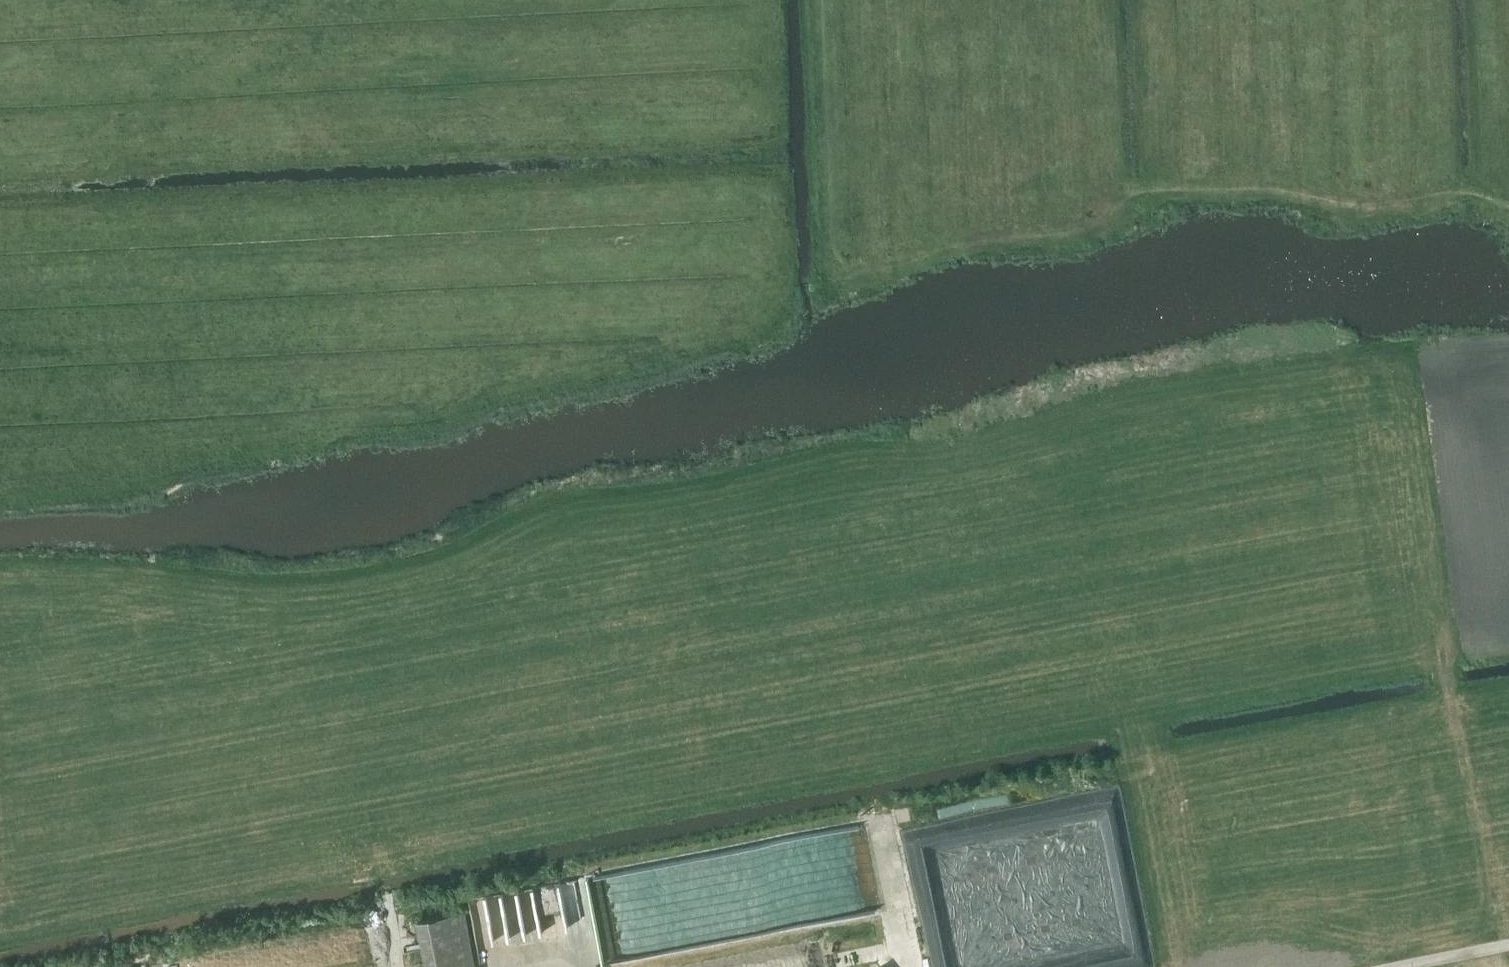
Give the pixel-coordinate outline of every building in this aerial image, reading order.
[(461,909),(414,919),(424,966),(473,966),(461,909)]
